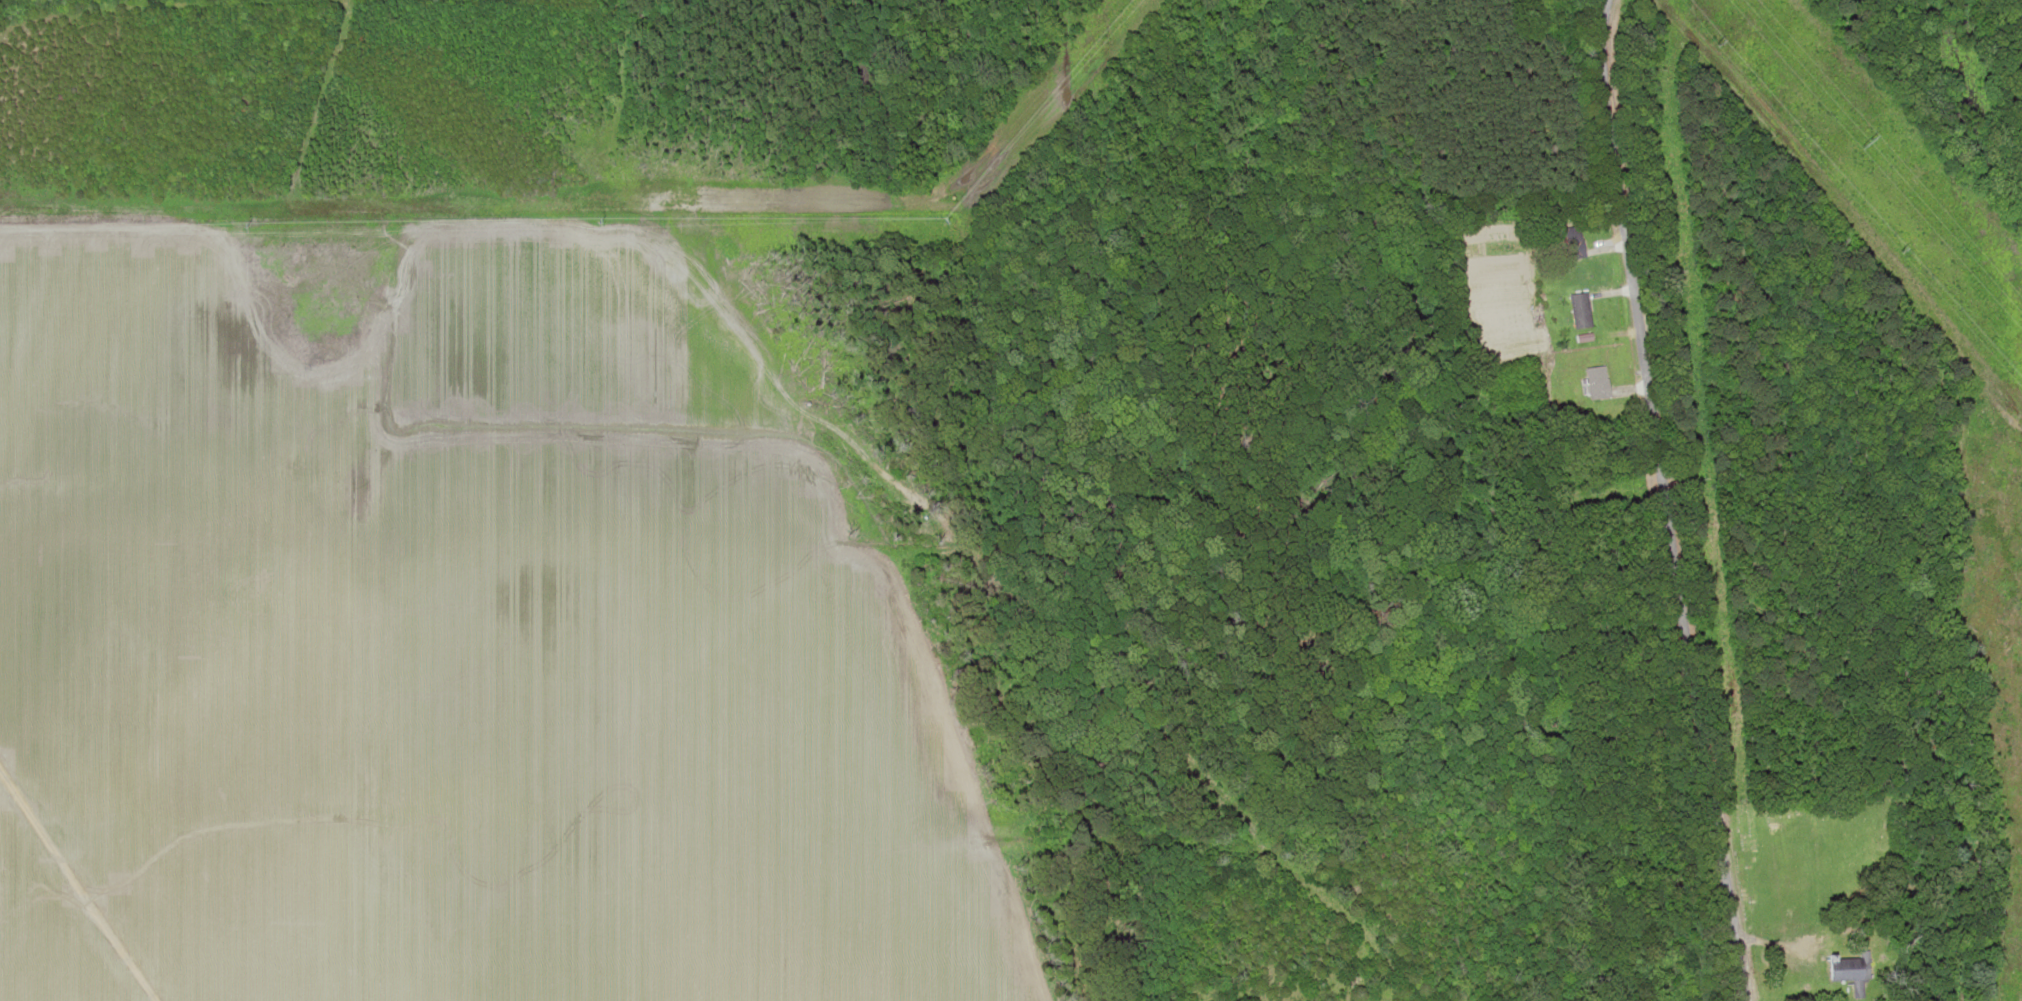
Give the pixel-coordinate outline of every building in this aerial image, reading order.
[(1579,225),(1562,228),(1567,259),(1585,256),(1579,225)] [(1589,327),(1588,292),(1570,293),(1572,328),(1589,327)] [(1606,366),(1587,367),(1589,400),(1609,398),(1606,366)] [(1830,979),(1853,979),(1853,996),(1867,996),(1866,954),(1829,955),(1830,979)]
